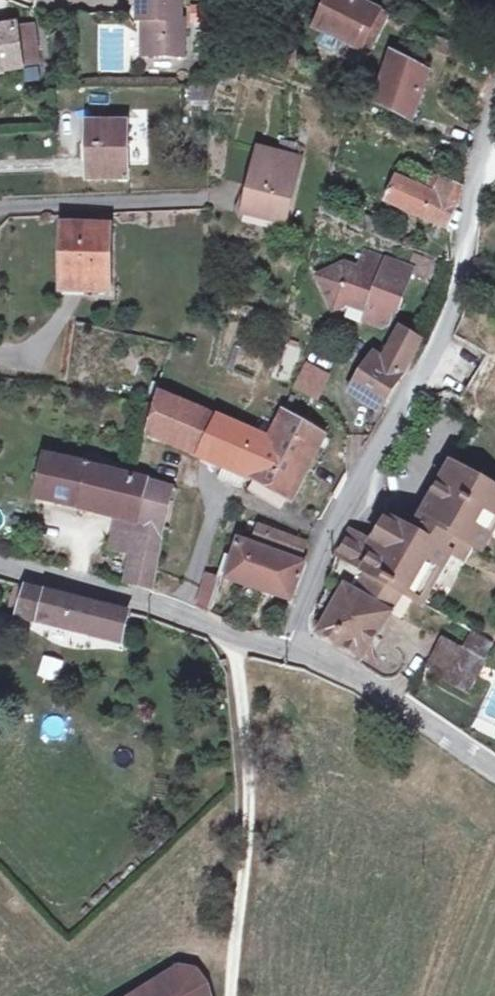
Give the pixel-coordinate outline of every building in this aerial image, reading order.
[(184,20),(182,20),(182,0),(140,0),(139,21),(147,21),(147,28),(145,28),(144,56),(184,57),(184,20)] [(350,0),(333,0),(319,29),(358,48),(368,25),(379,30),(385,17),(350,0)] [(205,20),(204,5),(192,6),(193,21),(205,20)] [(410,27),(396,19),(392,26),(407,34),(410,27)] [(34,25),(18,28),(17,26),(0,29),(0,72),(22,69),(22,67),(38,64),(34,25)] [(368,53),(379,30),(368,25),(358,48),(368,53)] [(303,63),(307,54),(297,50),(293,58),(303,63)] [(412,121),(429,73),(393,54),(376,103),(412,121)] [(235,85),(240,74),(224,69),(221,80),(235,85)] [(210,105),(218,86),(192,86),(192,105),(210,105)] [(128,180),(127,123),(88,123),(88,181),(128,180)] [(286,222),(301,160),(259,151),(245,212),(286,222)] [(461,196),(462,189),(433,177),(427,191),(397,178),(387,202),(447,229),(461,196)] [(372,232),(376,220),(364,215),(360,228),(372,232)] [(110,288),(111,227),(63,226),(62,287),(110,288)] [(401,300),(412,270),(365,253),(359,270),(345,265),(319,278),(334,310),(347,304),(368,311),(365,321),(383,327),(388,325),(398,298),(401,300)] [(403,373),(420,341),(400,330),(384,361),(375,355),(351,393),(380,410),(403,373)] [(292,381),(298,345),(283,343),(277,379),(292,381)] [(304,360),(289,389),(316,402),(330,374),(304,360)] [(201,457),(220,418),(161,394),(150,435),(201,457)] [(292,502),(324,436),(304,424),(284,413),(271,440),(272,440),(254,479),(292,502)] [(254,479),(272,440),(271,440),(220,418),(201,457),(224,467),(246,476),(254,479)] [(422,538),(461,470),(468,458),(459,453),(452,466),(413,533),(422,538)] [(82,509),(92,468),(45,457),(36,498),(82,509)] [(241,489),(246,476),(224,467),(218,479),(241,489)] [(143,524),(152,483),(134,479),(92,468),(82,509),(119,518),(143,524)] [(402,593),(423,605),(452,554),(446,551),(456,535),(474,546),(483,550),(494,529),(494,512),(493,511),(494,508),(494,489),(461,470),(422,538),(413,533),(388,519),(375,542),(351,529),(338,554),(335,559),(331,580),(346,589),(354,594),(366,572),(373,576),(402,593)] [(162,551),(174,488),(152,483),(143,524),(119,518),(113,550),(134,555),(136,546),(162,551)] [(301,557),(306,544),(260,527),(255,541),(301,557)] [(465,561),(474,546),(456,535),(446,551),(452,554),(465,561)] [(292,601),(306,564),(239,540),(234,558),(227,556),(220,577),(247,586),(261,591),(292,601)] [(154,592),(162,551),(136,546),(134,555),(128,586),(154,592)] [(360,597),(373,576),(366,572),(354,594),(360,597)] [(210,614),(220,577),(208,574),(197,608),(210,614)] [(402,593),(373,576),(360,597),(389,614),(402,593)] [(332,615),(346,589),(331,580),(324,596),(320,607),(332,615)] [(258,600),(261,591),(247,586),(243,595),(258,600)] [(102,625),(107,607),(28,587),(19,616),(90,633),(92,623),(102,625)] [(362,658),(389,614),(360,597),(354,594),(346,589),(332,615),(322,633),(321,634),(350,650),(362,658)] [(120,641),(127,612),(107,607),(102,625),(92,623),(90,633),(120,641)] [(471,692),(494,647),(472,635),(463,652),(442,641),(426,669),(471,692)] [(207,989),(204,980),(201,976),(199,974),(198,973),(196,971),(193,970),(189,969),(181,969),(178,970),(175,971),(135,995),(210,995),(207,989)]
